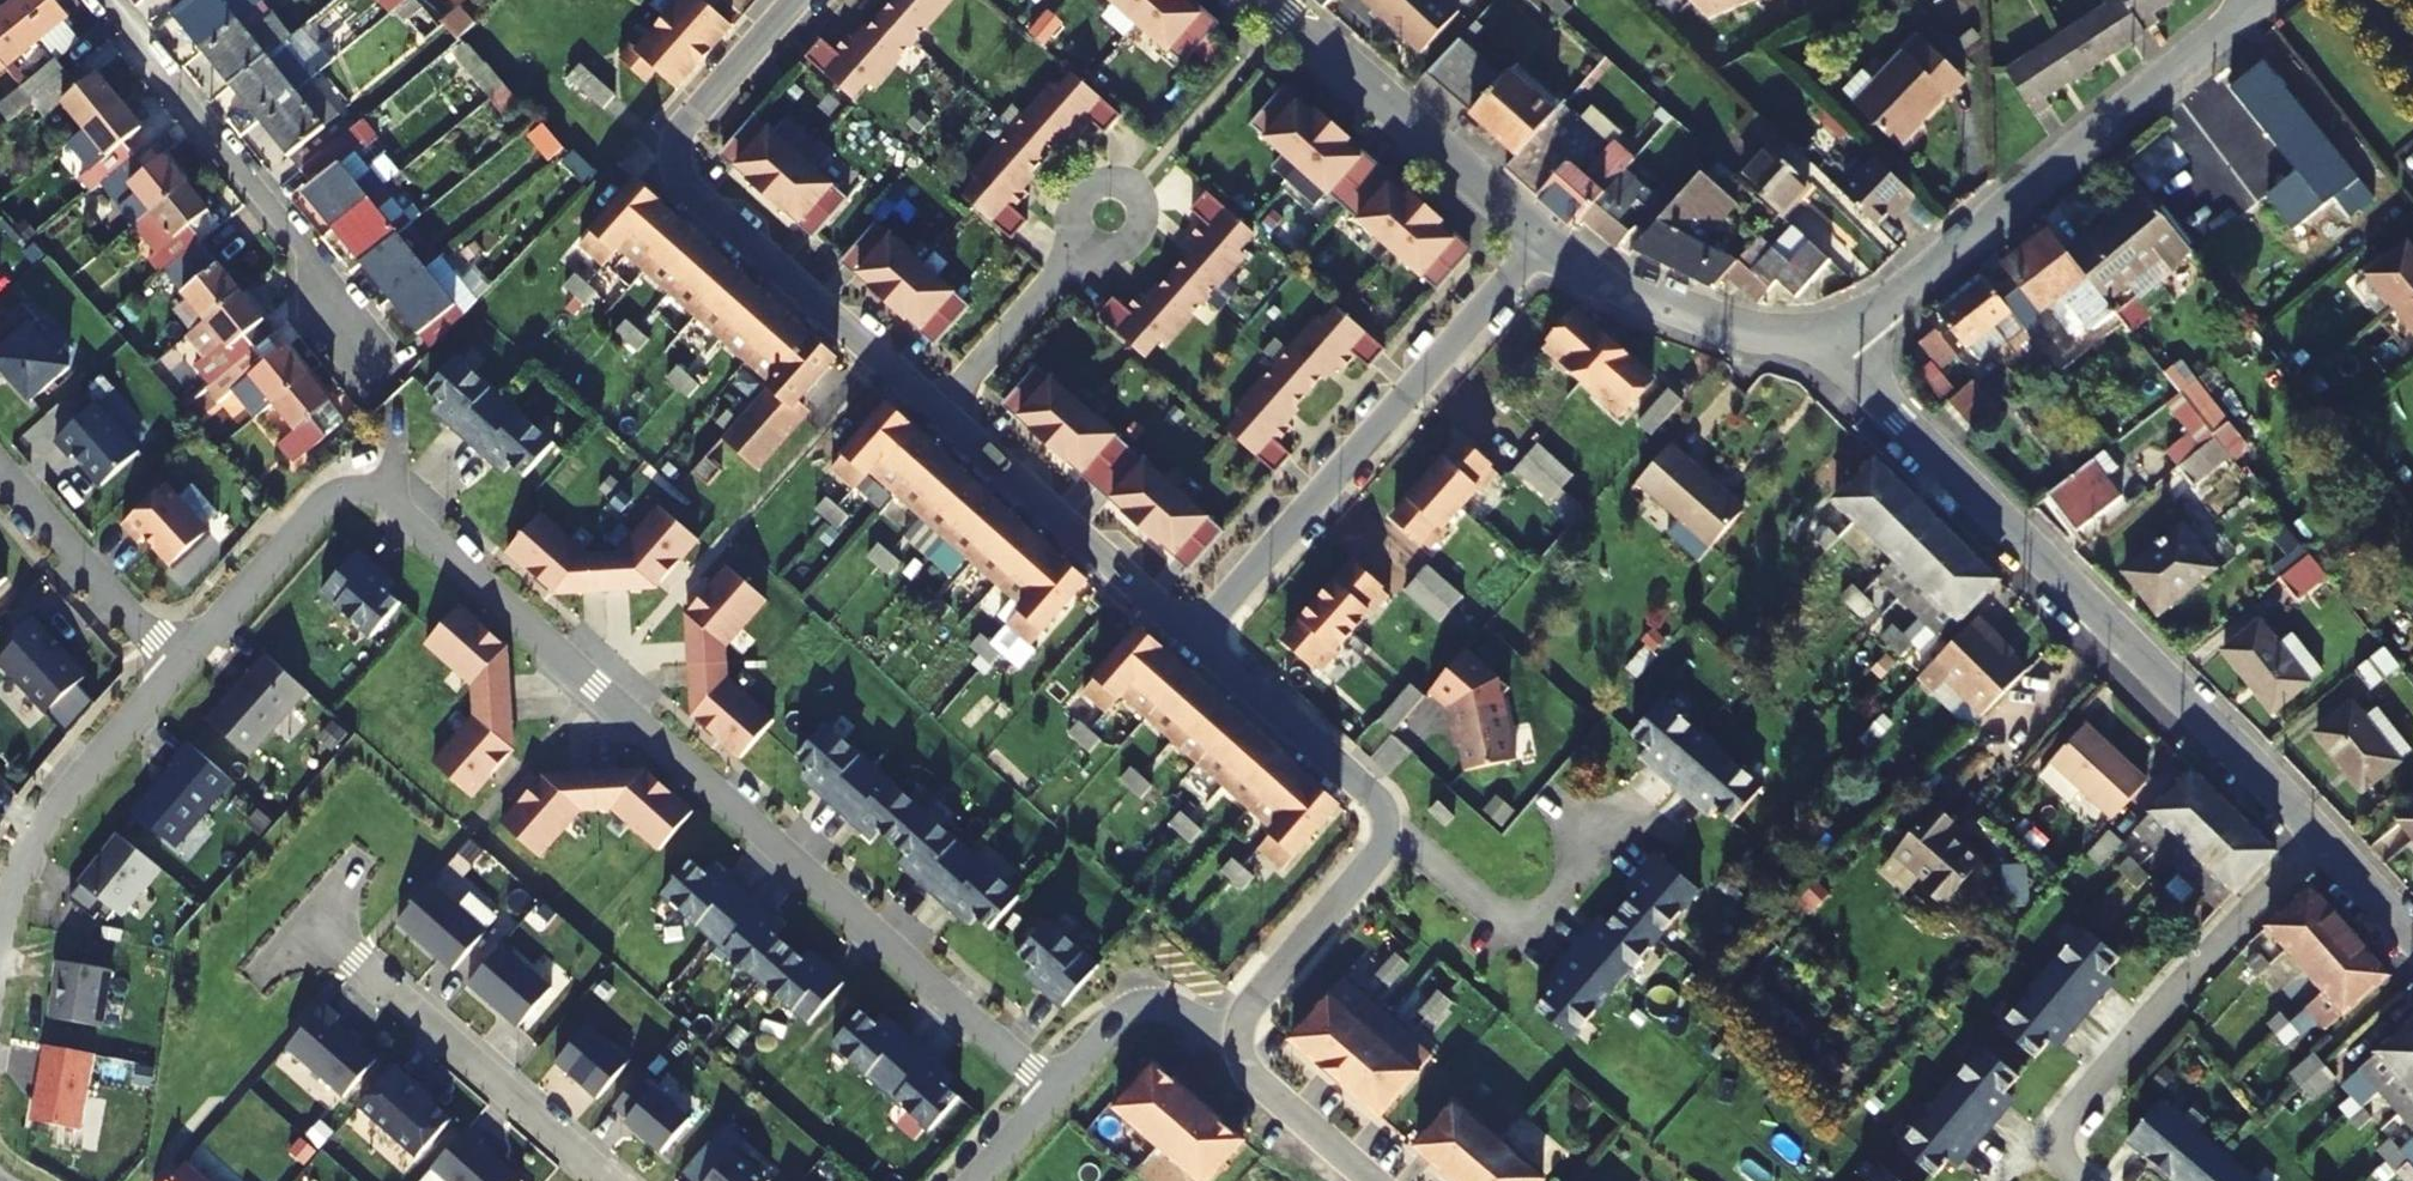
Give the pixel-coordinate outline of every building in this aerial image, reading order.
[(38,40),(54,60),(55,61),(78,42),(62,21),(66,17),(52,0),(17,0),(0,14),(0,60),(6,67),(38,40)] [(175,15),(204,50),(238,22),(219,0),(194,0),(184,8),(175,15)] [(238,22),(255,8),(249,0),(219,0),(238,22)] [(403,0),(376,0),(390,16),(393,13),(405,3),(403,0)] [(393,13),(405,29),(410,25),(424,43),(440,31),(426,13),(411,0),(409,0),(405,3),(393,13)] [(709,13),(720,0),(686,0),(658,31),(676,47),(687,33),(710,53),(729,31),(709,13)] [(881,16),(912,43),(950,0),(896,0),(881,16)] [(1157,0),(1108,0),(1136,24),(1157,0)] [(1136,24),(1183,66),(1215,30),(1183,2),(1186,0),(1157,0),(1136,24)] [(1454,0),(1371,0),(1425,49),(1463,7),(1454,0)] [(1562,16),(1571,4),(1567,0),(1545,0),(1562,16)] [(1709,19),(1754,0),(1690,0),(1709,19)] [(2109,5),(2066,33),(2009,70),(2037,115),(2052,105),(2045,95),(2088,67),(2145,29),(2160,19),(2154,9),(2168,0),(2106,0),(2109,5)] [(238,22),(204,50),(233,86),(267,57),(291,37),(263,2),(255,8),(238,22)] [(461,38),(475,25),(462,11),(443,26),(457,42),(458,41),(461,38)] [(912,43),(881,16),(857,44),(848,36),(834,52),(821,41),(805,58),(851,99),(866,82),(872,88),(912,43)] [(350,21),(330,39),(343,54),(364,37),(350,21)] [(619,61),(644,84),(656,71),(677,89),(710,53),(687,33),(676,47),(658,31),(639,53),(632,46),(619,61)] [(1923,34),(1857,102),(1900,144),(1921,121),(1919,118),(1946,89),(1950,92),(1966,75),(1923,34)] [(1429,71),(1473,112),(1507,76),(1462,36),(1429,71)] [(441,89),(464,70),(489,102),(506,88),(489,69),(472,50),(467,46),(465,48),(458,41),(457,42),(435,62),(426,69),(441,89)] [(310,81),(332,63),(322,51),(307,65),(292,47),(272,63),(267,57),(233,86),(261,121),(310,81)] [(2362,211),(2376,199),(2265,62),(2232,89),(2298,171),(2268,196),(2294,231),(2346,191),(2362,211)] [(1519,154),(1564,104),(1519,63),(1507,76),(1473,112),(1519,154)] [(614,96),(579,64),(567,76),(601,109),(614,96)] [(84,131),(119,102),(97,75),(78,90),(67,76),(34,103),(32,104),(44,117),(62,103),(84,131)] [(1052,87),(1012,132),(1043,159),(1068,131),(1076,139),(1090,123),(1104,135),(1120,117),(1073,76),(1059,93),(1052,87)] [(15,79),(0,92),(0,95),(6,102),(0,107),(0,113),(9,123),(32,104),(34,103),(21,87),(15,79)] [(310,81),(261,121),(291,157),(290,160),(300,172),(351,130),(310,81)] [(506,88),(489,102),(505,121),(521,108),(506,88)] [(1313,117),(1281,90),(1250,126),(1297,168),(1333,127),(1317,113),(1313,117)] [(89,172),(79,181),(91,195),(101,186),(134,159),(123,144),(141,129),(119,102),(84,131),(67,145),(89,172)] [(1615,140),(1611,145),(1564,104),(1519,154),(1507,168),(1575,228),(1584,217),(1627,169),(1636,159),(1615,140)] [(1655,113),(1666,124),(1673,116),(1661,105),(1655,113)] [(766,198),(800,159),(753,118),(722,153),(751,179),(748,182),(766,198)] [(527,139),(548,164),(563,151),(542,126),(527,139)] [(384,189),(358,158),(372,147),(355,127),(351,130),(300,172),(313,187),(307,192),(336,227),(384,189)] [(1343,209),(1375,172),(1344,145),(1349,141),(1333,127),(1297,168),(1343,209)] [(1043,159),(1012,132),(973,177),(979,183),(964,200),(1010,241),(1026,223),(1013,210),(1027,195),(1018,187),(1043,159)] [(1811,183),(1771,147),(1743,178),(1769,202),(1782,214),(1811,183)] [(135,228),(187,185),(164,156),(145,172),(134,159),(101,186),(135,228)] [(1904,209),(1918,194),(1878,156),(1844,191),(1879,224),(1899,204),(1904,209)] [(847,200),(800,159),(766,198),(784,214),(786,211),(816,236),(847,200)] [(1642,196),(1649,188),(1627,169),(1584,217),(1618,248),(1642,221),(1651,229),(1676,201),(1678,198),(1666,187),(1651,203),(1642,196)] [(1728,273),(1739,260),(1703,242),(1738,203),(1714,181),(1718,177),(1713,171),(1708,175),(1702,171),(1678,198),(1676,201),(1651,229),(1637,249),(1716,286),(1728,273)] [(1389,250),(1426,208),(1410,195),(1406,200),(1375,172),(1343,209),(1389,250)] [(579,248),(602,267),(609,259),(617,250),(658,203),(636,184),(579,248)] [(200,243),(201,242),(190,229),(209,213),(187,185),(135,228),(157,255),(150,261),(161,274),(164,272),(200,243)] [(384,189),(336,227),(364,263),(412,224),(422,216),(408,200),(399,208),(384,189)] [(1198,246),(1173,274),(1204,302),(1244,257),(1238,251),(1253,234),(1206,193),(1190,211),(1204,223),(1189,239),(1198,246)] [(2071,256),(2118,313),(2194,252),(2147,194),(2071,256)] [(1751,222),(1763,234),(1782,214),(1769,202),(1751,222)] [(639,269),(650,256),(655,260),(685,227),(658,203),(617,250),(639,269)] [(1441,222),(1426,208),(1389,250),(1436,292),(1468,256),(1437,227),(1441,222)] [(220,227),(209,213),(190,229),(201,242),(220,227)] [(393,299),(441,260),(412,224),(364,263),(393,299)] [(887,305),(922,267),(874,225),(843,260),(872,287),(870,289),(887,305)] [(1739,260),(1728,273),(1757,300),(1759,300),(1779,280),(1797,296),(1831,258),(1794,225),(1775,246),(1762,235),(1739,260)] [(664,291),(675,278),(680,283),(710,250),(685,227),(655,260),(650,256),(639,269),(664,291)] [(2009,269),(2016,278),(1999,294),(2027,330),(2038,344),(2051,333),(2039,317),(2049,308),(2071,335),(2086,324),(2093,333),(2118,313),(2071,256),(2051,229),(2032,244),(2034,247),(2009,269)] [(2412,288),(2412,244),(2409,239),(2385,258),(2365,274),(2391,305),(2412,288)] [(206,323),(241,294),(200,243),(164,272),(206,323)] [(690,314),(701,302),(706,306),(736,272),(710,250),(680,283),(675,278),(664,291),(690,314)] [(441,260),(393,299),(433,348),(476,303),(441,260)] [(969,307),(922,267),(887,305),(905,321),(907,319),(937,344),(969,307)] [(736,272),(706,306),(701,302),(690,314),(715,338),(727,324),(731,328),(761,294),(736,272)] [(1204,302),(1173,274),(1149,302),(1141,294),(1126,310),(1113,299),(1097,316),(1144,358),(1158,341),(1164,347),(1204,302)] [(596,295),(585,286),(574,276),(563,289),(574,298),(585,308),(596,295)] [(1999,294),(1987,279),(1943,315),(1970,350),(1973,348),(1983,361),(2008,341),(2035,375),(2052,361),(2038,344),(2027,330),(1999,294)] [(2391,305),(2412,332),(2412,288),(2391,305)] [(204,359),(178,381),(194,400),(206,390),(265,343),(253,329),(263,321),(241,294),(206,323),(187,339),(204,359)] [(727,324),(715,338),(741,360),(753,347),(757,351),(787,318),(761,294),(731,328),(727,324)] [(5,374),(7,373),(30,401),(68,368),(31,326),(38,320),(24,305),(0,326),(0,368),(5,374)] [(1316,321),(1277,366),(1307,393),(1332,366),(1340,373),(1355,357),(1368,369),(1384,351),(1338,310),(1323,327),(1316,321)] [(1575,315),(1542,352),(1563,371),(1565,367),(1583,383),(1613,349),(1575,315)] [(787,318),(757,351),(753,347),(741,360),(771,386),(782,373),(812,340),(787,318)] [(647,341),(636,331),(626,322),(615,334),(625,344),(636,353),(647,341)] [(1959,356),(1937,330),(1920,343),(1941,371),(1959,356)] [(835,361),(812,340),(782,373),(771,386),(739,423),(728,435),(722,441),(756,471),(802,419),(792,409),(835,361)] [(243,392),(237,397),(256,419),(273,405),(308,376),(286,348),(276,357),(265,343),(206,390),(218,405),(239,387),(243,392)] [(1620,421),(1652,383),(1613,349),(1583,383),(1600,400),(1599,402),(1620,421)] [(470,441),(506,400),(457,357),(427,390),(441,402),(434,410),(470,441)] [(814,415),(848,375),(838,366),(803,406),(814,415)] [(1307,393),(1277,366),(1237,411),(1243,417),(1228,434),(1274,475),(1291,457),(1277,444),(1291,429),(1283,421),(1307,393)] [(698,387),(687,377),(677,368),(666,380),(677,390),(688,399),(698,387)] [(1050,448),(1084,410),(1036,368),(1005,404),(1034,430),(1031,432),(1050,448)] [(100,401),(115,389),(103,375),(88,388),(100,401)] [(311,419),(330,403),(308,376),(273,405),(295,432),(278,445),(294,464),(326,437),(311,419)] [(1975,378),(1951,401),(1965,415),(1977,428),(2001,406),(1989,393),(1975,378)] [(2217,438),(2232,457),(2249,443),(2198,380),(2181,393),(2217,438)] [(1683,401),(1669,390),(1638,425),(1652,437),(1683,401)] [(2217,438),(2181,393),(2168,403),(2191,433),(2169,451),(2181,467),(2217,438)] [(506,400),(470,441),(505,472),(512,465),(525,477),(555,443),(506,400)] [(139,453),(96,404),(55,440),(70,458),(73,455),(101,486),(139,453)] [(830,471),(853,491),(868,473),(909,427),(887,407),(830,471)] [(1098,486),(1130,451),(1084,410),(1050,448),(1067,464),(1069,461),(1098,486)] [(728,435),(739,423),(727,413),(717,425),(728,435)] [(936,450),(909,427),(868,473),(890,493),(902,480),(906,484),(936,450)] [(2217,438),(2181,467),(2196,487),(2232,457),(2217,438)] [(1476,495),(1480,498),(1498,477),(1461,444),(1427,482),(1461,512),(1476,495)] [(1572,475),(1536,444),(1525,457),(1561,488),(1572,475)] [(1842,469),(1852,458),(1839,446),(1829,457),(1842,469)] [(1640,483),(1657,499),(1688,462),(1671,447),(1640,483)] [(890,493),(916,515),(927,502),(931,506),(961,472),(936,450),(906,484),(902,480),(890,493)] [(1142,530),(1176,491),(1130,451),(1098,486),(1126,511),(1124,514),(1142,530)] [(2106,451),(2050,496),(2079,531),(2124,496),(2109,476),(2119,468),(2106,451)] [(1561,488),(1525,457),(1514,469),(1549,501),(1561,488)] [(721,472),(706,459),(695,472),(693,474),(708,488),(710,485),(721,472)] [(1875,459),(1834,502),(1855,523),(1897,481),(1875,459)] [(1744,512),(1688,462),(1657,499),(1678,518),(1712,548),(1744,512)] [(916,515),(941,538),(953,525),(957,529),(988,496),(961,472),(931,506),(927,502),(916,515)] [(1855,523),(1875,542),(1916,500),(1897,481),(1855,523)] [(1461,512),(1427,482),(1394,519),(1432,553),(1450,532),(1446,529),(1461,512)] [(171,566),(208,532),(165,486),(121,526),(137,543),(144,537),(171,566)] [(1223,533),(1176,491),(1142,530),(1160,545),(1161,543),(1191,569),(1223,533)] [(941,538),(967,561),(978,548),(982,552),(1012,518),(988,496),(957,529),(953,525),(941,538)] [(847,519),(825,499),(814,512),(836,531),(847,519)] [(1875,542),(1896,562),(1937,520),(1916,500),(1875,542)] [(619,553),(604,554),(606,590),(657,587),(699,540),(661,506),(619,553)] [(606,590),(604,554),(588,556),(541,514),(507,551),(554,593),(606,590)] [(967,561),(992,582),(1003,570),(1008,574),(1038,541),(1012,518),(982,552),(978,548),(967,561)] [(1698,564),(1712,548),(1678,518),(1664,533),(1698,564)] [(1896,562),(1916,583),(1957,540),(1937,520),(1896,562)] [(2218,568),(2184,526),(2127,573),(2143,594),(2161,615),(2168,609),(2218,568)] [(1827,551),(1838,539),(1826,529),(1815,540),(1827,551)] [(1900,599),(1920,619),(1977,560),(1957,540),(1916,583),(1900,599)] [(1038,541),(1008,574),(1003,570),(992,582),(1023,610),(1064,564),(1038,541)] [(898,564),(877,545),(866,557),(887,577),(898,564)] [(358,551),(322,592),(372,637),(401,603),(388,591),(394,583),(358,551)] [(2310,554),(2282,577),(2299,598),(2327,576),(2310,554)] [(1999,582),(1977,560),(1920,619),(1942,640),(1999,582)] [(1900,599),(1916,583),(1896,562),(1879,579),(1900,599)] [(1023,610),(1008,628),(1029,647),(1086,583),(1064,564),(1023,610)] [(691,665),(726,662),(725,647),(767,600),(729,566),(688,613),(691,665)] [(1372,619),(1390,599),(1353,566),(1320,604),(1353,634),(1369,616),(1372,619)] [(1463,600),(1427,567),(1415,580),(1452,613),(1463,600)] [(1452,613),(1415,580),(1404,592),(1440,625),(1452,613)] [(1851,607),(1861,597),(1852,588),(1842,599),(1851,607)] [(951,610),(929,591),(918,603),(940,622),(951,610)] [(1861,619),(1872,607),(1861,597),(1851,607),(1861,619)] [(1353,634),(1320,604),(1286,643),(1322,676),(1340,655),(1337,652),(1353,634)] [(473,685),(475,700),(510,698),(507,647),(460,605),(426,643),(473,685)] [(46,714),(84,678),(47,640),(50,638),(31,617),(9,638),(15,644),(0,658),(0,664),(46,714)] [(1990,634),(1993,632),(1979,618),(1933,666),(1920,678),(1935,693),(1948,680),(1984,716),(2028,672),(1990,634)] [(2277,710),(2313,680),(2282,642),(2263,619),(2227,649),(2277,710)] [(1891,648),(1902,637),(1892,627),(1881,639),(1891,648)] [(1082,693),(1105,714),(1120,697),(1161,650),(1139,630),(1082,693)] [(2325,670),(2294,632),(2282,642),(2313,680),(2325,670)] [(1002,656),(980,636),(970,648),(991,668),(1002,656)] [(1902,660),(1913,648),(1902,637),(1891,648),(1902,660)] [(2384,648),(2357,670),(2370,688),(2392,670),(2400,679),(2405,674),(2384,648)] [(1142,715),(1153,703),(1158,707),(1188,673),(1161,650),(1120,697),(1142,715)] [(207,722),(249,758),(307,692),(266,656),(238,687),(240,690),(233,698),(230,696),(207,722)] [(1464,656),(1431,695),(1445,707),(1450,733),(1453,732),(1460,771),(1511,761),(1500,702),(1507,694),(1464,656)] [(727,678),(726,662),(691,665),(694,716),(741,758),(774,720),(727,678)] [(1188,673),(1158,707),(1153,703),(1142,715),(1167,738),(1179,726),(1183,730),(1213,696),(1188,673)] [(1427,699),(1413,687),(1382,723),(1396,735),(1427,699)] [(1179,726),(1167,738),(1193,761),(1204,749),(1208,752),(1239,718),(1213,696),(1183,730),(1179,726)] [(510,698),(475,700),(476,716),(434,763),(472,797),(513,750),(510,698)] [(1712,747),(1662,703),(1632,738),(1647,752),(1641,759),(1676,789),(1712,747)] [(2378,707),(2365,718),(2354,704),(2320,732),(2365,788),(2412,750),(2378,707)] [(1239,718),(1208,752),(1204,749),(1193,761),(1218,784),(1230,772),(1233,775),(1264,741),(1239,718)] [(1099,742),(1078,723),(1067,735),(1089,754),(1099,742)] [(875,768),(826,724),(797,758),(810,770),(804,778),(839,809),(875,768)] [(2053,763),(2113,819),(2149,783),(2087,725),(2053,763)] [(1230,772),(1218,784),(1244,806),(1255,794),(1259,798),(1290,764),(1264,741),(1233,775),(1230,772)] [(175,848),(232,781),(188,743),(174,759),(177,762),(133,813),(175,848)] [(1763,790),(1712,747),(1676,789),(1711,819),(1717,812),(1732,825),(1763,790)] [(1290,764),(1259,798),(1255,794),(1244,806),(1275,833),(1316,788),(1290,764)] [(923,810),(875,768),(839,809),(874,840),(881,832),(894,844),(923,810)] [(1151,787),(1129,768),(1118,780),(1140,799),(1151,787)] [(595,773),(597,808),(613,807),(660,849),(693,811),(646,770),(595,773)] [(2192,771),(2135,831),(2156,851),(2213,792),(2192,771)] [(581,810),(597,808),(595,773),(543,776),(502,823),(540,857),(581,810)] [(1275,833),(1259,851),(1281,870),(1339,808),(1316,788),(1275,833)] [(2156,851),(2177,871),(2233,812),(2213,792),(2156,851)] [(1454,819),(1438,803),(1429,813),(1445,828),(1454,819)] [(972,853),(923,810),(894,844),(907,855),(900,863),(935,894),(972,853)] [(2177,871),(2197,891),(2255,833),(2233,812),(2177,871)] [(1202,833),(1180,814),(1169,826),(1191,845),(1202,833)] [(1880,875),(1900,894),(1917,876),(1928,886),(1924,891),(1941,908),(1980,866),(1951,838),(1955,833),(1936,815),(1896,857),(1880,875)] [(2098,865),(2119,841),(2107,830),(2086,854),(2098,865)] [(2275,853),(2255,833),(2197,891),(2218,911),(2275,853)] [(114,912),(121,916),(159,868),(118,835),(68,899),(94,920),(99,914),(107,921),(114,912)] [(1020,896),(972,853),(935,894),(970,925),(977,917),(991,929),(1020,896)] [(1657,942),(1699,892),(1657,856),(1627,891),(1634,898),(1622,912),(1657,942)] [(2129,880),(2139,869),(2128,858),(2118,869),(2129,880)] [(1254,878),(1232,859),(1221,872),(1243,891),(1254,878)] [(712,937),(748,896),(713,865),(706,873),(693,861),(663,894),(712,937)] [(2138,890),(2149,879),(2139,869),(2129,880),(2138,890)] [(486,931),(431,883),(397,922),(452,970),(486,931)] [(2312,889),(2268,928),(2288,950),(2331,912),(2312,889)] [(760,980),(790,946),(777,935),(784,927),(748,896),(712,937),(760,980)] [(2169,920),(2180,909),(2169,899),(2158,910),(2169,920)] [(2180,930),(2190,918),(2180,909),(2169,920),(2180,930)] [(1615,991),(1657,942),(1622,912),(1610,925),(1603,919),(1572,954),(1615,991)] [(2288,950),(2306,971),(2350,933),(2331,912),(2288,950)] [(1063,1007),(1099,966),(1049,921),(1020,955),(1033,967),(1027,975),(1063,1007)] [(2041,980),(2084,1016),(2114,980),(2107,974),(2119,959),(2084,929),(2041,980)] [(2306,971),(2325,993),(2368,954),(2350,933),(2306,971)] [(552,989),(502,945),(468,984),(518,1028),(552,989)] [(803,958),(790,946),(760,980),(809,1023),(845,982),(810,950),(803,958)] [(1571,1042),(1615,991),(1572,954),(1542,990),(1549,996),(1536,1012),(1571,1042)] [(2388,976),(2368,954),(2325,993),(2307,1008),(2326,1029),(2388,976)] [(1410,966),(1404,961),(1398,955),(1379,977),(1385,983),(1391,988),(1410,966)] [(2257,978),(2270,966),(2260,955),(2247,966),(2257,978)] [(49,1019),(101,1028),(111,971),(55,961),(52,983),(55,984),(49,1019)] [(1999,1030),(2034,1060),(2047,1044),(2055,1051),(2084,1016),(2041,980),(1999,1030)] [(1292,1041),(1315,1061),(1355,1016),(1368,1001),(1345,981),(1292,1041)] [(1453,1004),(1447,998),(1441,992),(1421,1014),(1427,1020),(1433,1025),(1453,1004)] [(1368,1001),(1355,1016),(1315,1061),(1337,1079),(1377,1035),(1390,1020),(1368,1001)] [(325,1003),(286,1047),(343,1097),(377,1058),(335,1021),(340,1016),(325,1003)] [(882,1087),(918,1046),(883,1015),(876,1023),(863,1011),(833,1044),(882,1087)] [(2278,1037),(2288,1026),(2277,1013),(2266,1022),(2278,1037)] [(1337,1079),(1358,1098),(1398,1053),(1411,1038),(1390,1020),(1377,1035),(1337,1079)] [(2361,1067),(2380,1089),(2412,1061),(2412,1021),(2361,1067)] [(589,1024),(555,1063),(596,1099),(630,1060),(589,1024)] [(2286,1045),(2297,1035),(2288,1026),(2278,1037),(2286,1045)] [(1380,1117),(1432,1057),(1411,1038),(1398,1053),(1358,1098),(1380,1117)] [(94,1055),(43,1046),(30,1122),(80,1130),(94,1055)] [(918,1046),(882,1087),(931,1131),(960,1097),(947,1085),(954,1077),(918,1046)] [(2018,1078),(1983,1048),(1941,1099),(1983,1134),(2013,1099),(2005,1093),(2018,1078)] [(2313,1053),(2289,1075),(2300,1087),(2302,1089),(2324,1067),(2313,1053)] [(2399,1112),(2412,1100),(2412,1061),(2380,1089),(2399,1112)] [(395,1066),(359,1106),(417,1158),(450,1120),(421,1094),(423,1091),(395,1066)] [(1117,1111),(1139,1130),(1178,1086),(1156,1066),(1117,1111)] [(2311,1099),(2334,1078),(2324,1067),(2302,1089),(2311,1099)] [(652,1092),(638,1079),(614,1107),(628,1119),(625,1122),(662,1154),(691,1121),(655,1089),(652,1092)] [(1200,1104),(1178,1086),(1139,1130),(1161,1149),(1200,1104)] [(2348,1117),(2359,1107),(2349,1095),(2338,1106),(2348,1117)] [(1983,1134),(1941,1099),(1899,1148),(1934,1178),(1947,1163),(1953,1168),(1983,1134)] [(2412,1128),(2412,1100),(2399,1112),(2412,1128)] [(2225,1157),(2160,1102),(2127,1142),(2174,1180),(2205,1180),(2225,1157)] [(1221,1123),(1200,1104),(1161,1149),(1182,1168),(1221,1123)] [(1416,1149),(1439,1168),(1479,1124),(1456,1104),(1416,1149)] [(2357,1127),(2369,1117),(2359,1107),(2348,1117),(2357,1127)] [(1221,1123),(1182,1168),(1198,1180),(1211,1180),(1245,1143),(1221,1123)] [(1454,1180),(1466,1180),(1500,1142),(1479,1124),(1439,1168),(1454,1180)] [(431,1169),(445,1180),(522,1180),(479,1143),(482,1140),(468,1127),(431,1169)] [(690,1180),(769,1180),(716,1135),(682,1174),(690,1180)] [(2386,1161),(2398,1151),(2389,1141),(2377,1151),(2386,1161)] [(1500,1142),(1466,1180),(1503,1180),(1522,1160),(1500,1142)] [(2397,1172),(2408,1162),(2398,1151),(2386,1161),(2397,1172)] [(2225,1157),(2205,1180),(2254,1180),(2225,1157)] [(1503,1180),(1542,1180),(1543,1179),(1522,1160),(1503,1180)] [(1871,1180),(1899,1180),(1883,1167),(1871,1180)]
